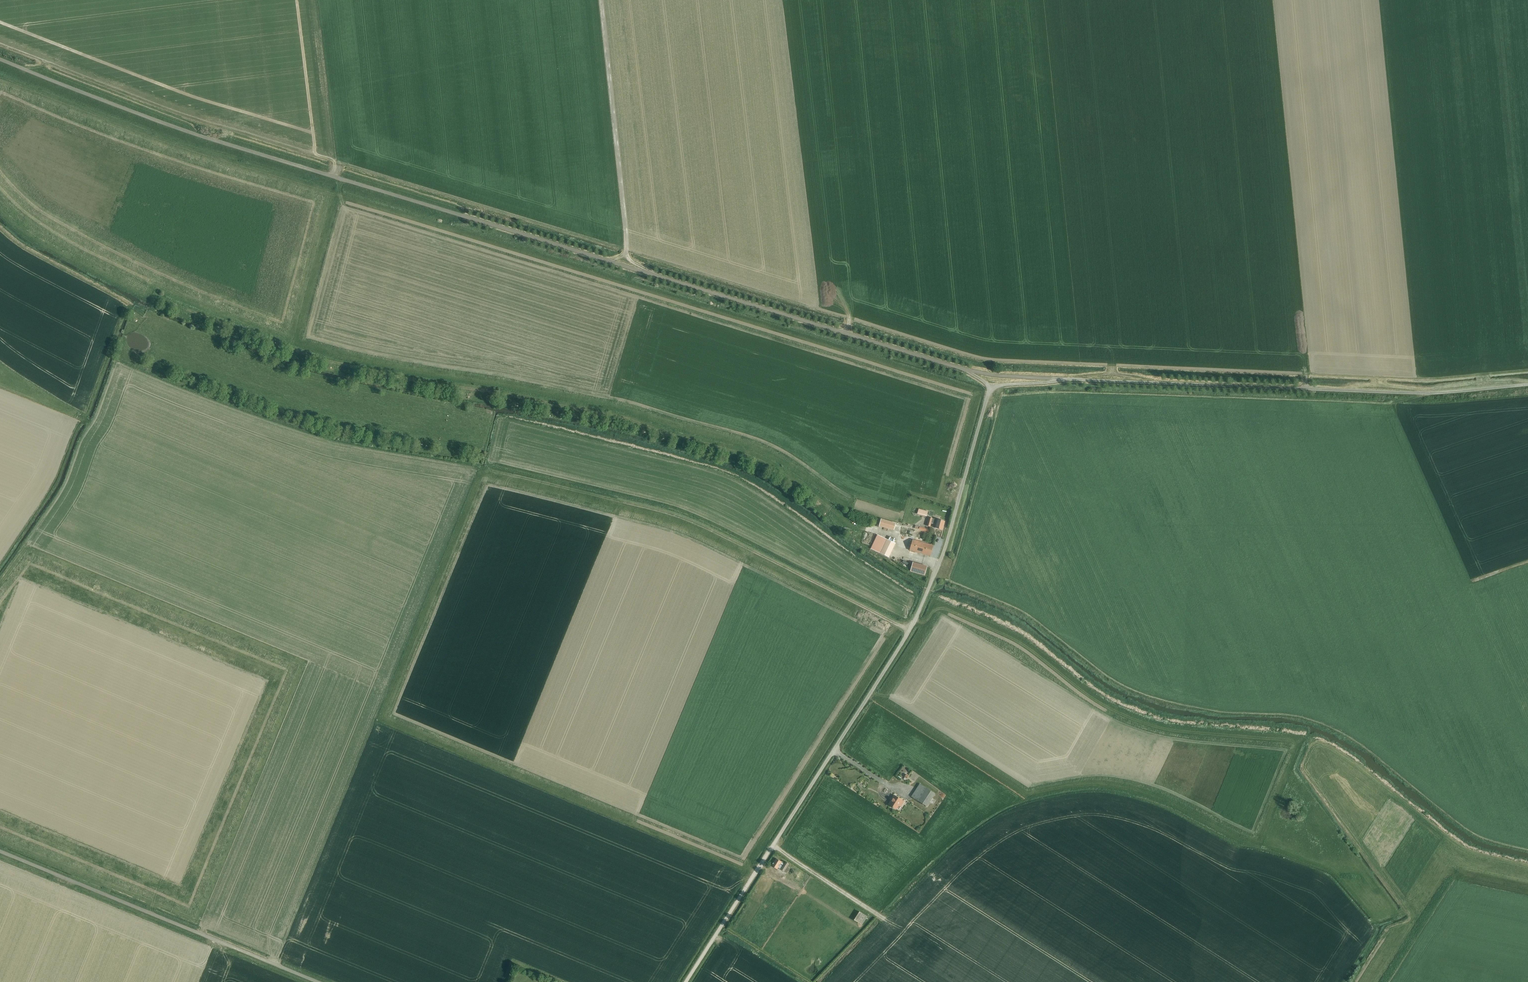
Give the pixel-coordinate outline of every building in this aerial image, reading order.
[(931,523),(935,525),(934,528),(942,530),(945,522),(937,520),(929,518),(927,526),(930,527),(931,523)] [(881,519),(879,526),(893,530),(895,523),(881,519)] [(870,548),(889,557),(895,544),(877,535),(870,548)] [(930,557),(933,546),(913,540),(910,551),(930,557)] [(910,571),(924,575),(927,567),(912,562),(910,571)] [(926,807),(935,794),(920,784),(911,797),(926,807)] [(904,799),(894,792),(888,802),(896,807),(899,803),(900,805),(904,799)] [(777,869),(778,868),(787,873),(790,868),(787,866),(789,864),(786,862),(785,863),(782,861),(781,862),(776,858),(771,866),(777,869)] [(861,925),(867,916),(859,911),(854,920),(861,925)]
